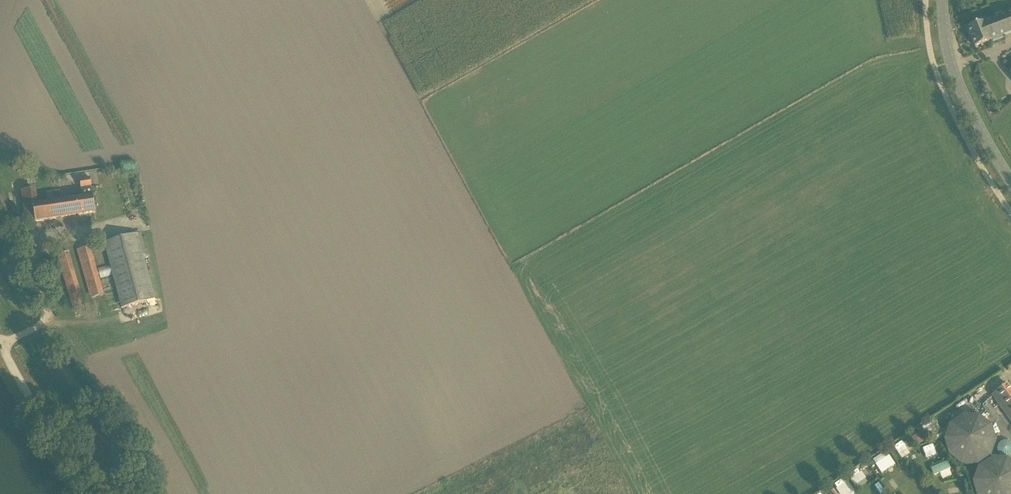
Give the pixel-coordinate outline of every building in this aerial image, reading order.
[(1010,33),(1010,11),(968,28),(975,47),(1010,33)] [(27,223),(36,222),(47,220),(96,212),(94,202),(90,178),(80,179),(83,196),(64,199),(63,197),(62,197),(61,191),(47,193),(49,202),(36,204),(34,189),(22,191),(27,223)] [(14,214),(2,193),(0,194),(0,214),(3,220),(14,214)] [(123,308),(155,300),(137,234),(105,242),(123,308)] [(91,298),(103,295),(89,247),(78,250),(91,298)] [(74,309),(84,306),(68,252),(59,255),(74,309)] [(39,271),(55,267),(52,257),(36,261),(39,271)] [(1007,383),(992,395),(1010,421),(1010,388),(1007,383)] [(977,466),(991,457),(996,442),(992,426),(979,416),(963,416),(949,425),(944,440),(948,456),(961,466),(977,466)] [(916,444),(927,441),(924,431),(913,435),(916,444)] [(902,442),(896,445),(901,453),(907,450),(902,442)] [(931,445),(923,448),(929,461),(937,458),(931,445)] [(1008,459),(992,458),(978,467),(972,482),(976,493),(1010,493),(1010,462),(1008,459)] [(933,475),(941,473),(942,478),(952,476),(949,462),(931,466),(933,475)] [(859,468),(849,474),(857,488),(868,482),(859,468)] [(833,485),(839,493),(848,493),(854,490),(845,477),(833,485)] [(894,491),(899,486),(895,481),(889,486),(894,491)]
